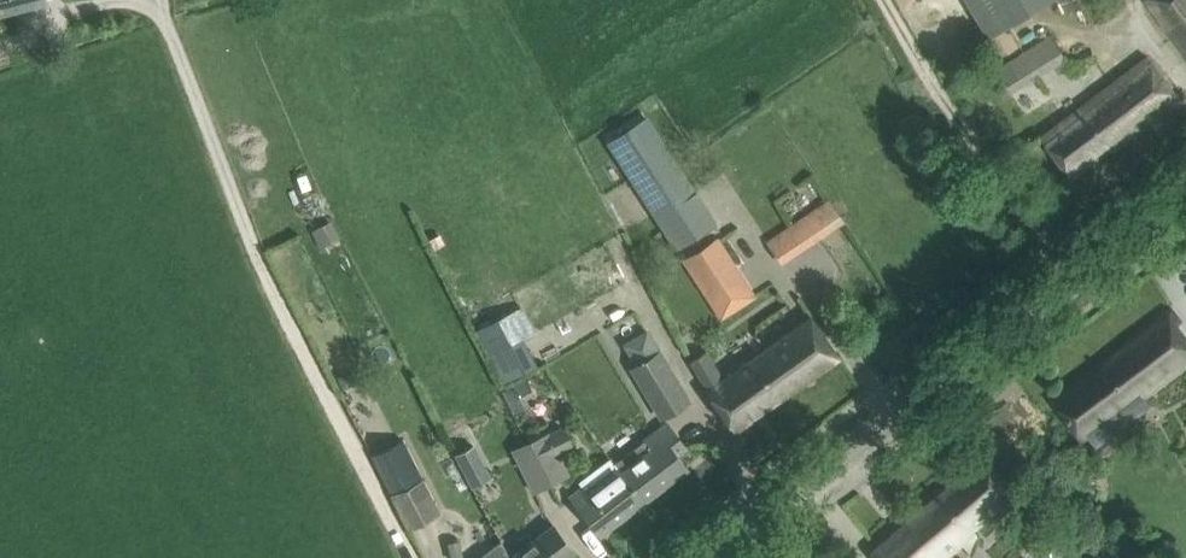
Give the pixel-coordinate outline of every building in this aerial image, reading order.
[(45,3),(44,0),(0,0),(0,15),(45,3)] [(992,37),(1053,0),(970,0),(992,37)] [(1147,2),(1185,54),(1185,0),(1150,0),(1147,2)] [(1052,78),(1076,63),(1054,30),(994,70),(1023,113),(1060,89),(1052,78)] [(1116,149),(1182,100),(1148,56),(1042,136),(1074,178),(1114,147),(1116,149)] [(715,224),(707,211),(646,118),(609,142),(678,248),(715,224)] [(843,221),(836,211),(829,201),(769,242),(782,262),(843,221)] [(315,230),(324,248),(343,239),(334,220),(315,230)] [(719,237),(684,259),(723,319),(758,296),(719,237)] [(789,311),(798,324),(812,314),(803,301),(789,311)] [(811,317),(761,352),(789,391),(838,357),(811,317)] [(1057,403),(1087,442),(1185,366),(1185,355),(1162,320),(1106,363),(1107,365),(1057,403)] [(520,343),(496,351),(505,379),(530,371),(520,343)] [(688,363),(735,430),(789,391),(761,352),(726,377),(707,350),(688,363)] [(632,368),(662,418),(689,402),(659,352),(632,368)] [(620,472),(642,502),(687,468),(685,466),(677,455),(686,448),(667,423),(643,442),(614,464),(620,472)] [(529,445),(535,458),(550,490),(570,480),(560,460),(574,453),(563,430),(549,436),(548,435),(529,445)] [(474,446),(458,454),(474,486),(491,477),(474,446)] [(987,455),(873,552),(878,557),(951,557),(978,535),(977,533),(1021,496),(987,455)] [(550,490),(535,458),(520,466),(535,497),(550,490)] [(571,497),(599,534),(642,502),(620,472),(605,483),(596,470),(580,482),(584,487),(571,497)] [(418,482),(391,496),(408,529),(435,516),(418,482)] [(512,557),(513,557),(568,557),(575,553),(554,525),(512,557)] [(512,557),(501,541),(477,557),(513,557),(512,557)]
